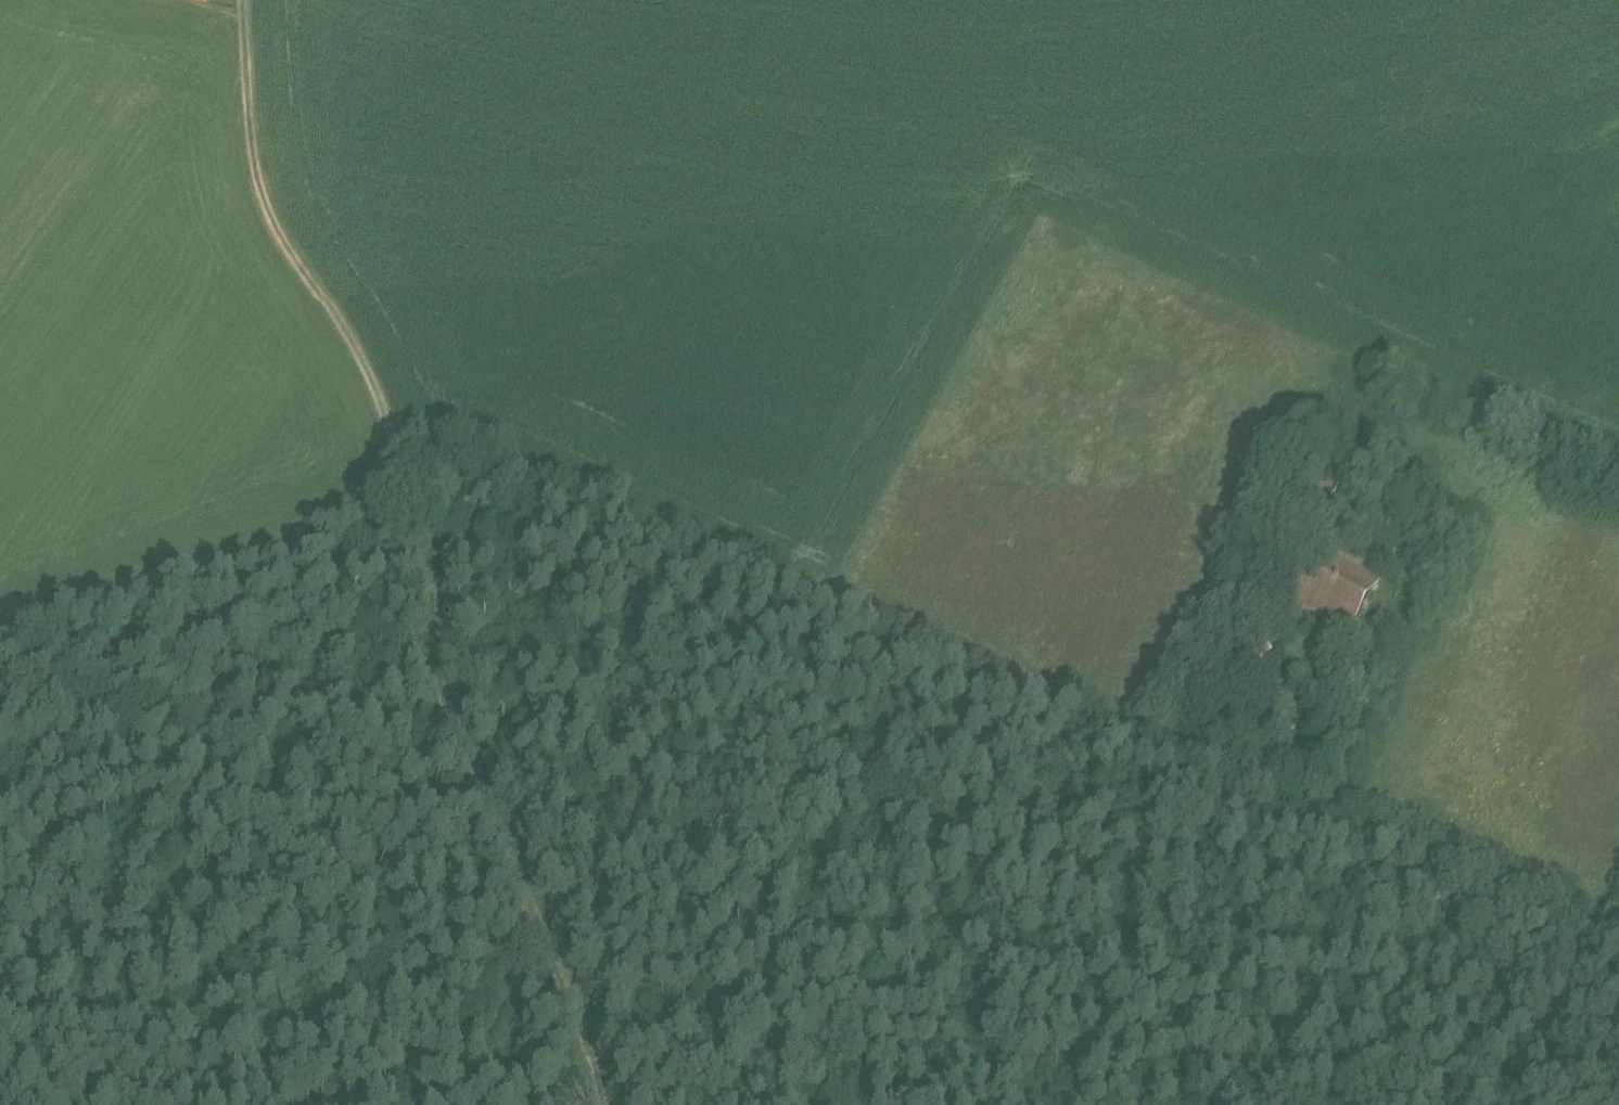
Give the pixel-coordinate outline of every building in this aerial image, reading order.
[(1306,535),(1271,595),(1349,641),(1384,581),(1306,535)]
